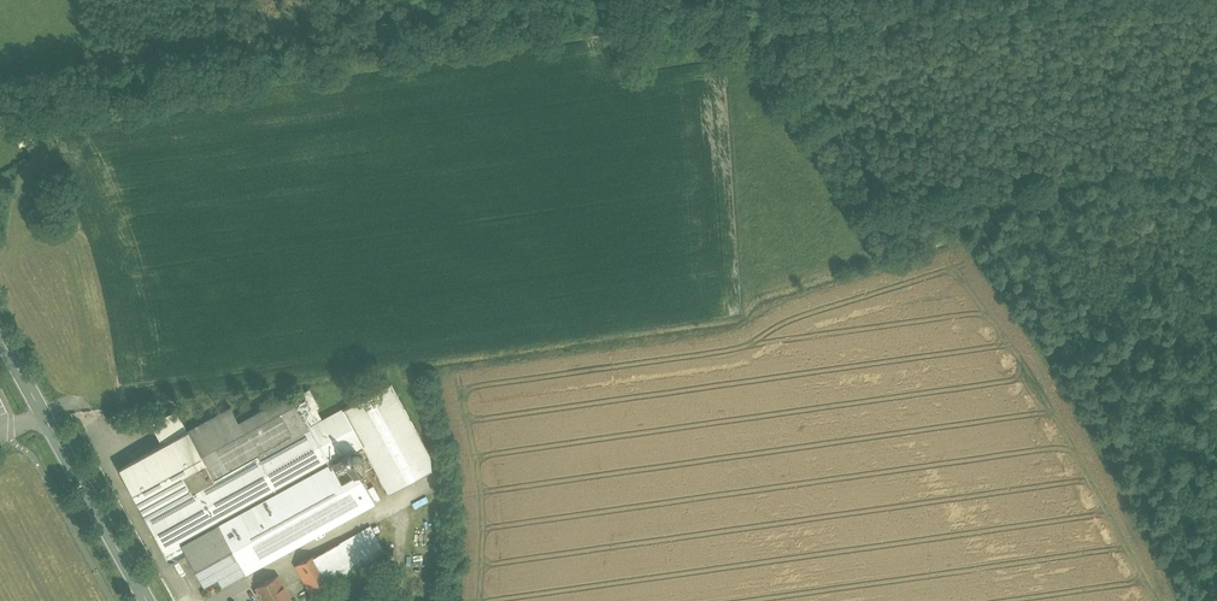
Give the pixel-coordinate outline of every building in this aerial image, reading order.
[(186,552),(204,584),(218,576),(222,584),(431,470),(430,455),(391,383),(322,420),(315,408),(318,407),(309,390),(293,399),(290,394),(238,422),(231,408),(190,431),(180,412),(150,429),(160,446),(120,468),(171,561),(186,552)] [(386,552),(371,526),(296,569),(310,594),(386,552)] [(279,571),(254,585),(263,600),(296,600),(279,571)]
